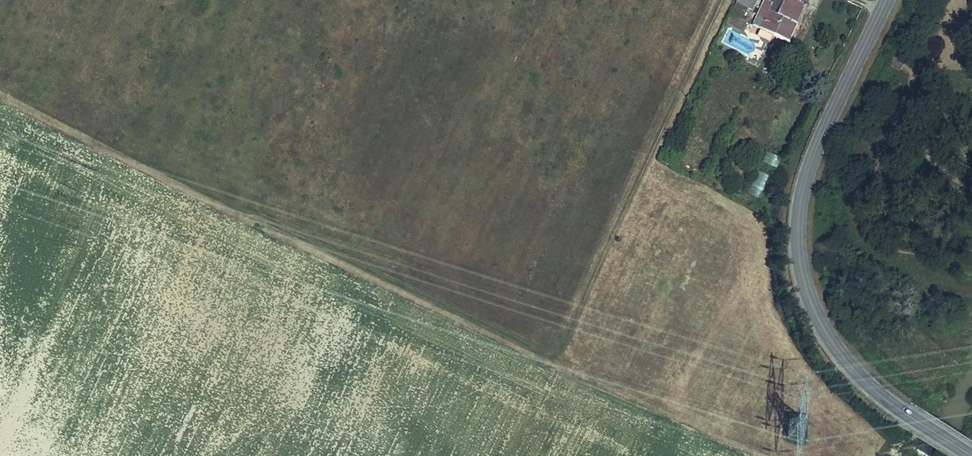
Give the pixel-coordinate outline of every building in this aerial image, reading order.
[(797,25),(808,4),(799,0),(786,0),(780,12),(773,9),(778,0),(767,0),(754,26),(763,30),(765,25),(775,30),(773,35),(784,41),(793,23),(797,25)] [(742,3),(738,1),(731,13),(741,18),(748,5),(742,3)] [(793,23),(784,41),(788,43),(797,25),(793,23)] [(762,164),(776,170),(780,159),(766,153),(762,164)] [(755,172),(747,195),(761,200),(769,177),(755,172)]
